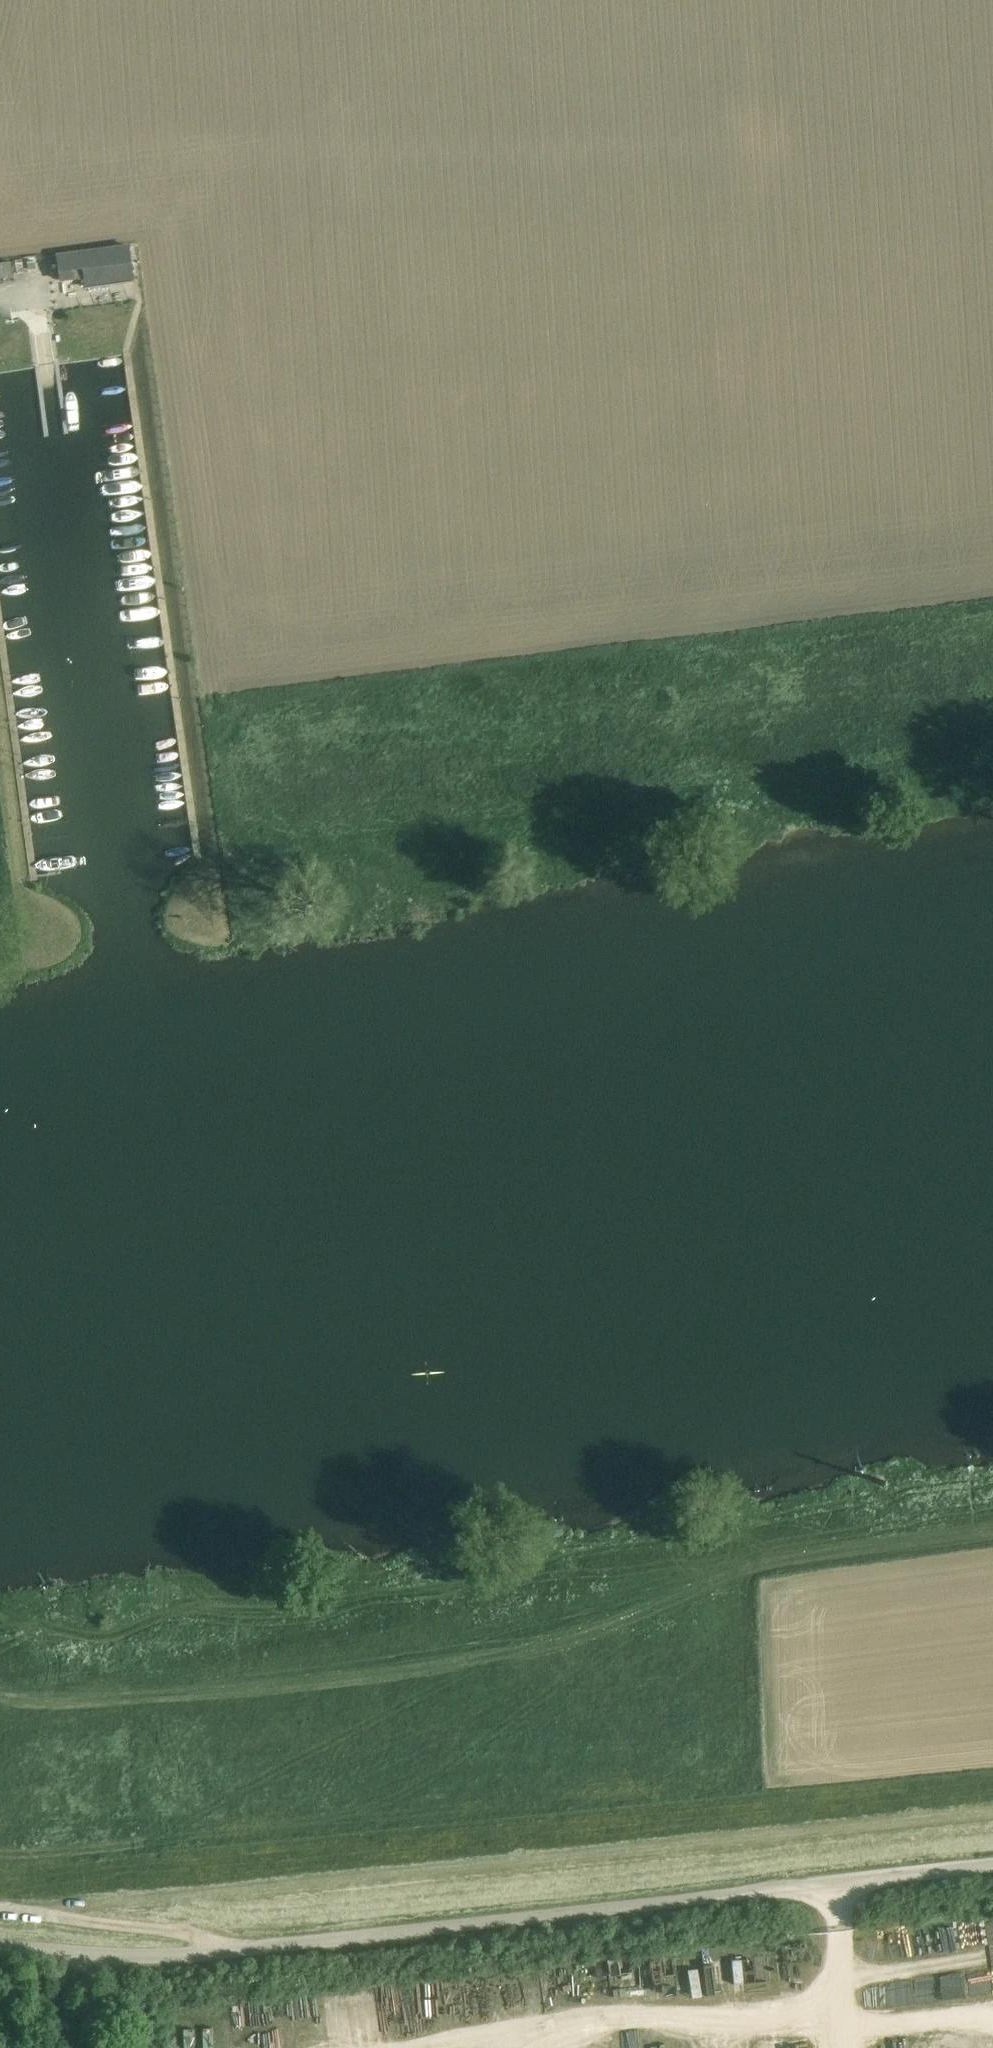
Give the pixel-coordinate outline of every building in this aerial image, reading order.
[(134,281),(130,245),(57,255),(61,282),(84,279),(85,289),(134,281)] [(0,263),(0,277),(13,276),(12,261),(0,263)] [(964,1974),(945,1975),(946,1995),(965,1994),(964,1974)] [(353,1987),(326,1991),(331,2038),(358,2035),(353,1987)] [(306,1993),(292,1997),(297,2017),(311,2013),(306,1993)]
